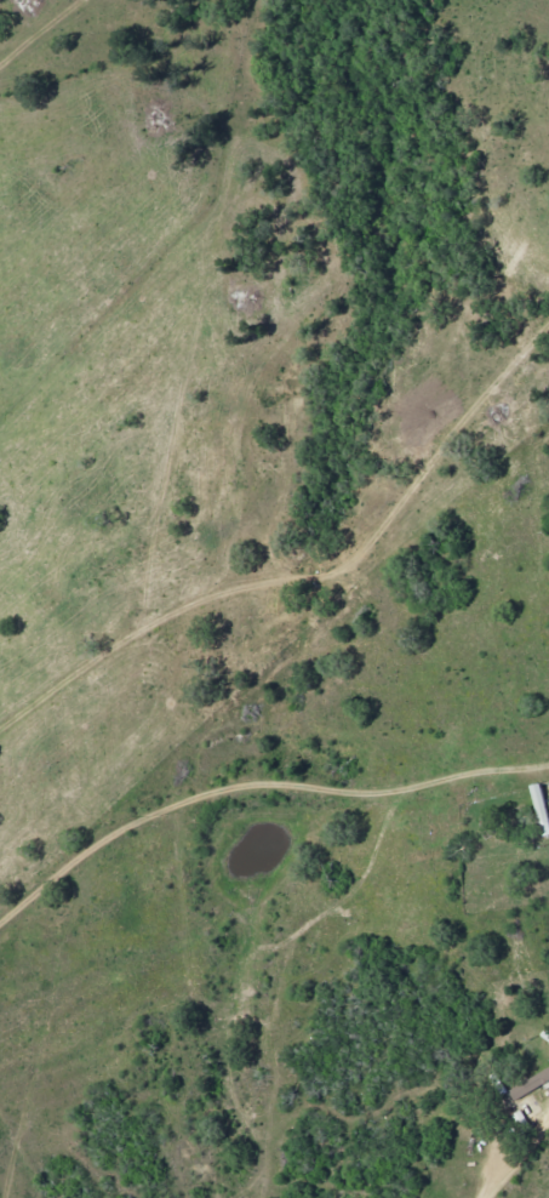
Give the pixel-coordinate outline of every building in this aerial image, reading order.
[(508,1088),(513,1098),(548,1082),(548,1070),(508,1088)]
